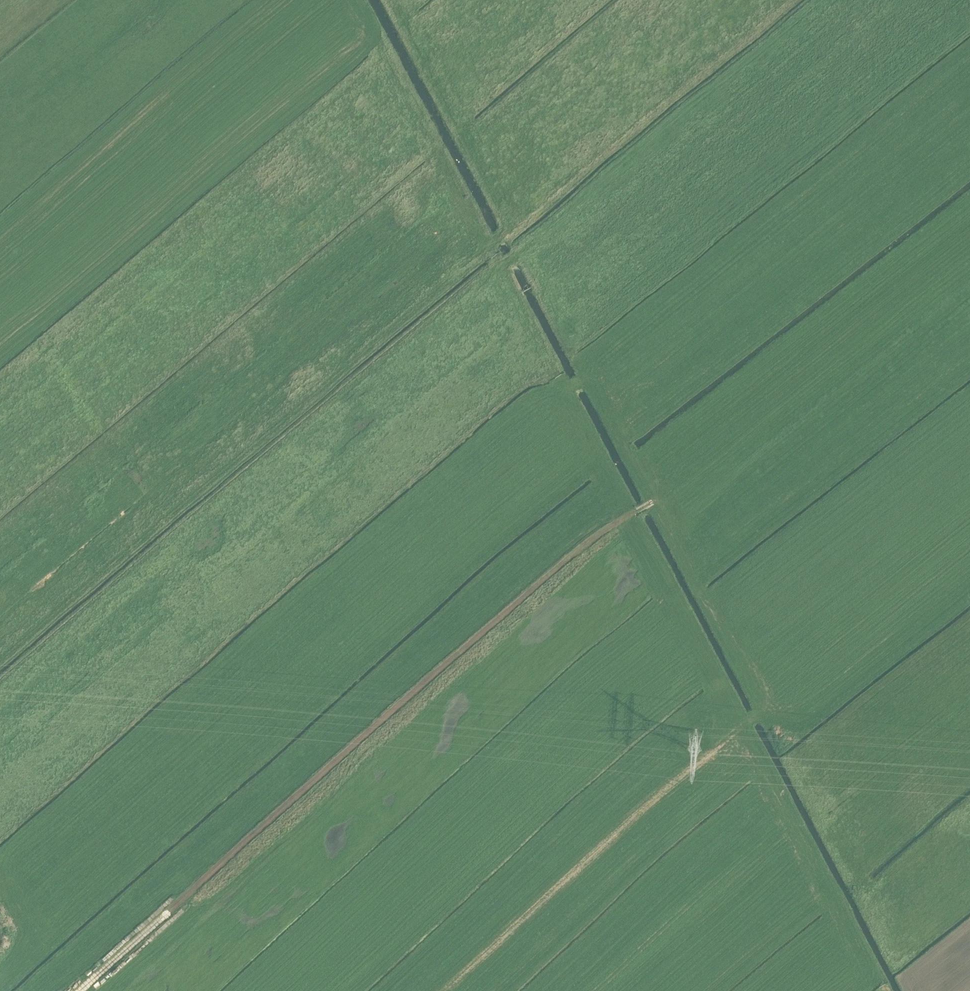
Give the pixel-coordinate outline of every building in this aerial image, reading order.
[(88,987),(91,990),(105,982),(102,978),(88,987)]
